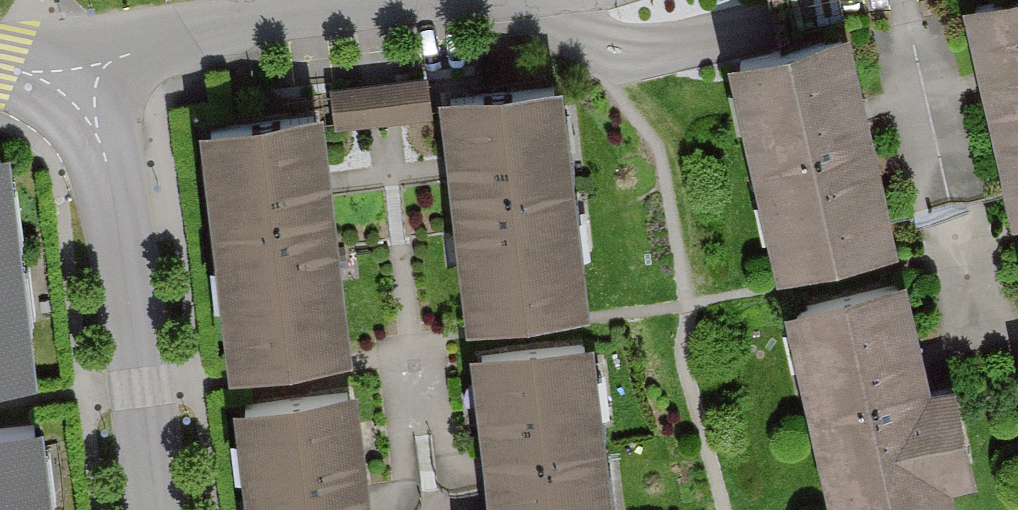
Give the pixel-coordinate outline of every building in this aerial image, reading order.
[(965,22),(1013,233),(1017,232),(1017,10),(965,22)] [(850,51),(737,76),(783,290),(896,266),(850,51)] [(337,67),(339,111),(436,109),(435,65),(337,67)] [(558,108),(439,121),(464,336),(582,323),(558,108)] [(319,134),(200,151),(232,380),(351,364),(319,134)] [(24,368),(0,177),(0,371),(24,368)] [(792,315),(828,509),(948,509),(944,488),(971,482),(955,400),(927,405),(906,294),(792,315)] [(471,376),(484,509),(597,509),(582,365),(471,376)] [(237,418),(244,509),(371,509),(363,408),(237,418)] [(0,432),(0,509),(46,509),(36,428),(0,432)]
